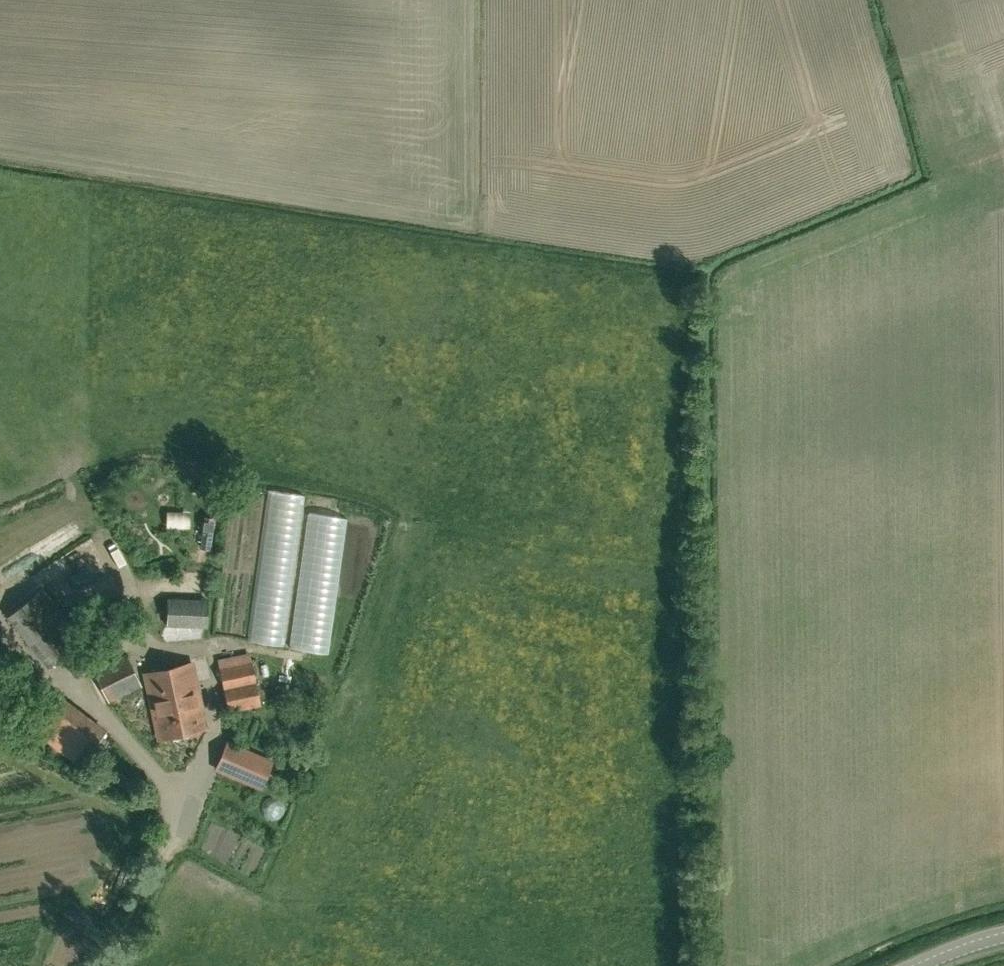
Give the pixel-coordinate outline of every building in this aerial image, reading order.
[(331,524),(329,503),(312,505),(314,525),(331,524)] [(49,668),(85,636),(42,586),(6,618),(49,668)] [(167,627),(175,628),(207,629),(208,599),(176,598),(168,598),(167,627)] [(293,655),(310,657),(312,637),(295,635),(293,655)] [(110,703),(144,685),(127,653),(93,670),(110,703)] [(219,666),(226,692),(225,693),(229,713),(261,705),(256,685),(258,685),(252,658),(219,666)] [(160,737),(206,727),(192,663),(146,672),(160,737)] [(107,729),(72,703),(60,694),(35,727),(82,761),(107,729)] [(263,785),(274,760),(228,741),(218,766),(263,785)]
